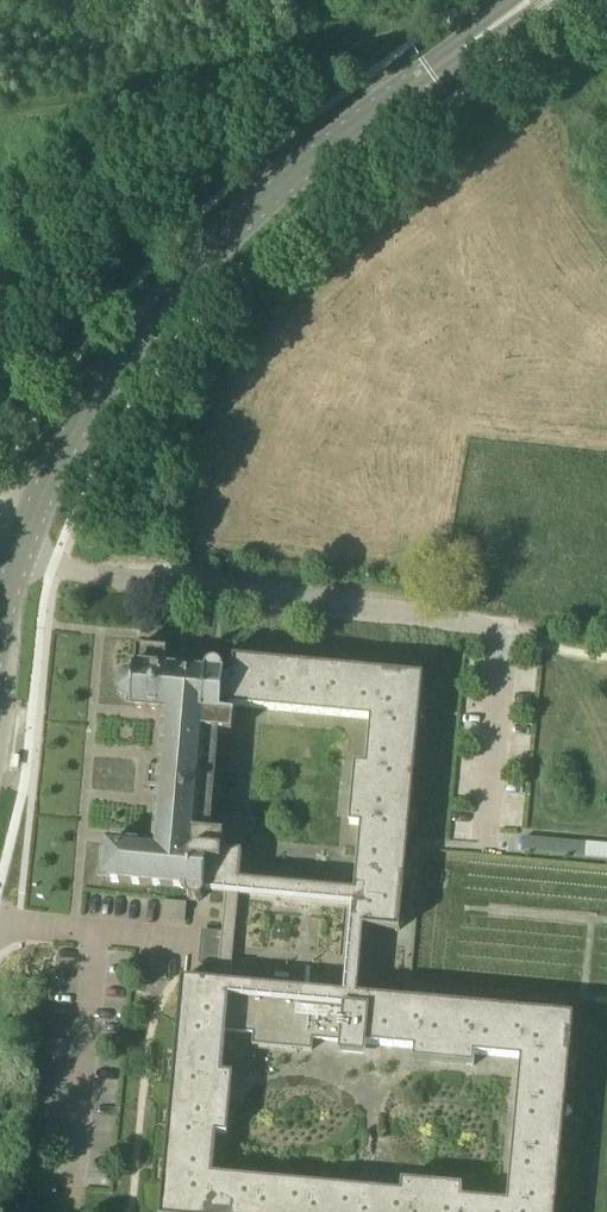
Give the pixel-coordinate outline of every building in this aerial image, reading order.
[(221,663),(213,662),(209,665),(207,669),(195,668),(196,663),(178,661),(166,660),(167,650),(167,649),(137,646),(133,672),(127,673),(122,677),(118,683),(118,689),(120,695),(125,700),(131,702),(131,708),(167,711),(162,769),(150,768),(148,787),(160,788),(155,847),(106,843),(102,881),(186,888),(186,890),(187,892),(188,894),(190,896),(191,897),(193,898),(193,899),(197,900),(197,898),(199,898),(201,897),(203,896),(205,895),(206,893),(207,891),(208,889),(229,891),(225,939),(211,938),(209,956),(224,957),(222,980),(186,977),(183,1013),(191,1014),(190,1029),(182,1029),(179,1064),(186,1065),(185,1080),(177,1079),(175,1115),(182,1115),(181,1130),(173,1130),(170,1165),(178,1166),(177,1181),(169,1180),(166,1211),(203,1211),(212,1211),(556,1211),(554,1211),(555,1197),(563,1197),(566,1162),(558,1161),(559,1146),(567,1147),(570,1111),(562,1111),(563,1095),(571,1096),(574,1061),(566,1060),(567,1045),(575,1045),(578,1008),(542,1005),(542,1013),(527,1011),(527,1004),(492,1001),(491,1008),(476,1007),(477,999),(441,996),(441,1004),(425,1003),(426,995),(391,992),(390,1000),(375,999),(376,991),(362,990),(367,922),(403,925),(404,923),(396,923),(397,907),(405,908),(408,873),(400,872),(401,857),(409,857),(412,822),(404,821),(405,806),(413,807),(416,771),(408,771),(410,756),(417,756),(420,721),(413,720),(414,705),(422,706),(425,670),(387,667),(386,675),(371,673),(372,666),(336,663),(336,670),(320,669),(321,661),(286,658),(285,666),(270,665),(270,657),(235,654),(233,670),(225,670),(221,663)] [(178,661),(179,652),(167,650),(166,660),(178,661)] [(525,840),(525,855),(606,855),(606,840),(525,840)] [(185,919),(186,902),(164,901),(163,919),(185,919)]
